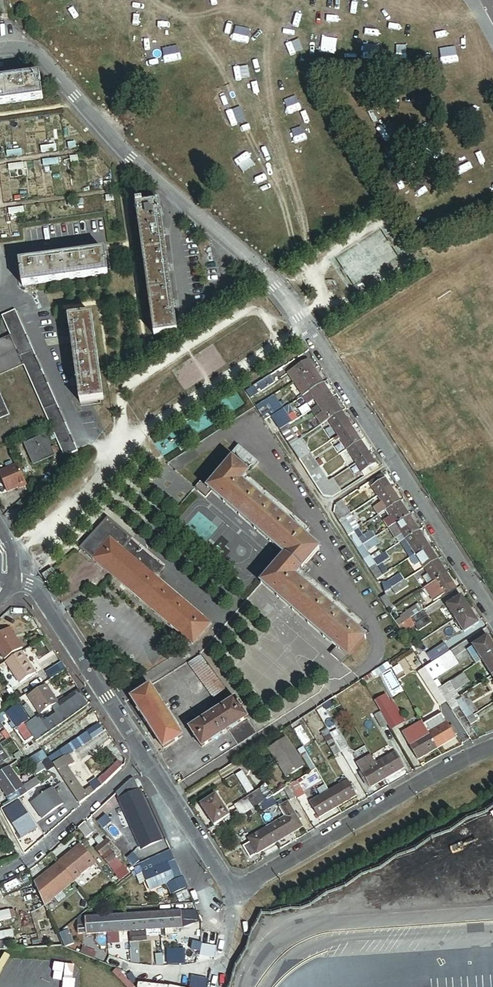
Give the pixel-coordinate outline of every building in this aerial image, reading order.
[(0,81),(0,106),(43,100),(39,75),(0,81)] [(142,203),(135,204),(154,337),(177,334),(159,204),(143,206),(142,203)] [(105,252),(19,263),(22,287),(108,275),(105,252)] [(14,312),(2,317),(65,458),(76,453),(14,312)] [(91,315),(68,318),(80,404),(103,401),(91,315)] [(0,342),(0,375),(22,365),(10,338),(0,342)] [(301,378),(314,369),(308,360),(288,373),(293,383),(296,381),(301,378)] [(323,382),(314,369),(301,378),(309,391),(323,382)] [(275,383),(270,376),(253,387),(257,394),(275,383)] [(301,378),(296,381),(304,395),(309,391),(301,378)] [(296,381),(293,383),(302,396),(304,395),(296,381)] [(323,382),(309,391),(304,395),(302,396),(308,404),(315,400),(319,406),(332,397),(323,382)] [(245,393),(249,399),(257,394),(253,387),(245,393)] [(274,396),(255,408),(264,421),(271,417),(277,413),(289,405),(286,400),(279,404),(274,396)] [(342,412),(332,397),(319,406),(311,410),(321,425),(328,421),(342,412)] [(289,405),(277,413),(282,420),(294,413),(289,405)] [(328,421),(332,427),(334,426),(331,421),(339,416),(342,421),(346,418),(342,412),(328,421)] [(338,436),(352,427),(346,418),(342,421),(339,416),(331,421),(334,426),(332,427),(338,436)] [(289,425),(280,431),(289,445),(299,439),(297,435),(300,433),(297,429),(293,432),(289,425)] [(335,442),(340,439),(347,449),(360,440),(352,427),(338,436),(333,439),(335,442)] [(44,437),(25,445),(34,464),(52,455),(44,437)] [(289,445),(299,461),(310,454),(301,438),(299,439),(289,445)] [(360,440),(347,449),(356,464),(369,454),(360,440)] [(310,454),(299,461),(308,474),(314,470),(311,465),(315,461),(310,454)] [(356,464),(364,477),(378,468),(369,454),(356,464)] [(311,465),(314,470),(319,467),(323,465),(319,459),(315,461),(311,465)] [(249,475),(231,460),(207,488),(200,482),(194,489),(202,495),(207,489),(284,556),(261,583),(336,647),(330,654),(341,664),(347,657),(348,658),(365,638),(357,631),(363,622),(306,574),(301,569),(305,566),(318,549),(302,536),(309,528),(249,476),(249,475)] [(18,464),(0,472),(0,477),(7,492),(18,487),(19,489),(27,485),(18,464)] [(308,474),(317,489),(329,481),(319,467),(314,470),(308,474)] [(377,497),(391,487),(385,479),(382,474),(368,483),(377,497)] [(339,493),(331,480),(329,481),(317,489),(321,494),(332,498),(339,493)] [(378,498),(381,503),(373,508),(378,516),(386,510),(400,501),(391,487),(377,497),(378,498)] [(350,514),(342,500),(336,504),(334,515),(338,522),(350,514)] [(409,515),(400,501),(386,510),(389,516),(395,524),(409,515)] [(350,514),(338,522),(347,536),(354,532),(359,528),(350,514)] [(409,515),(395,524),(389,528),(388,529),(394,538),(395,538),(399,543),(400,543),(405,539),(419,530),(409,515)] [(383,520),(389,528),(395,524),(389,516),(383,520)] [(163,567),(107,519),(81,549),(193,644),(210,625),(155,578),(163,567)] [(428,545),(419,530),(405,539),(415,555),(428,545)] [(359,539),(362,546),(375,537),(371,531),(359,539)] [(362,546),(356,550),(363,560),(369,556),(367,552),(380,544),(375,537),(362,546)] [(405,539),(400,543),(410,558),(415,555),(405,539)] [(415,555),(410,558),(415,566),(419,562),(423,568),(437,559),(428,545),(415,555)] [(377,550),(369,556),(372,561),(381,555),(377,550)] [(375,565),(369,569),(376,580),(383,575),(377,567),(389,559),(385,552),(381,555),(372,561),(375,565)] [(369,556),(363,560),(366,565),(372,561),(369,556)] [(437,559),(423,568),(427,574),(423,577),(427,584),(431,581),(432,582),(446,573),(437,559)] [(372,561),(366,565),(369,569),(375,565),(372,561)] [(305,566),(301,569),(306,574),(309,570),(305,566)] [(51,570),(43,575),(48,584),(57,578),(51,570)] [(432,582),(425,587),(430,596),(433,594),(436,599),(446,592),(443,588),(452,582),(446,573),(432,582)] [(387,582),(391,588),(404,580),(400,574),(387,582)] [(404,580),(391,588),(396,595),(408,587),(404,580)] [(452,582),(443,588),(446,592),(446,593),(455,587),(452,582)] [(392,606),(386,595),(380,599),(387,609),(392,606)] [(447,605),(455,619),(470,609),(461,596),(447,605)] [(406,612),(410,619),(423,610),(418,604),(406,612)] [(470,609),(455,619),(464,632),(479,623),(470,609)] [(423,610),(410,619),(415,626),(418,632),(431,623),(423,610)] [(394,622),(397,627),(410,619),(406,612),(399,617),(400,618),(394,622)] [(410,619),(397,627),(402,634),(406,631),(415,626),(410,619)] [(406,631),(402,634),(411,648),(415,645),(406,631)] [(492,653),(492,645),(487,637),(473,646),(482,660),(492,653)] [(428,654),(419,660),(424,668),(433,662),(432,660),(449,650),(444,642),(427,653),(428,654)] [(468,650),(477,664),(482,660),(473,646),(468,650)] [(23,652),(7,662),(22,684),(37,673),(23,652)] [(450,652),(437,660),(445,672),(458,664),(450,652)] [(482,660),(492,675),(492,653),(482,660)] [(200,656),(188,664),(214,699),(226,690),(200,656)] [(391,668),(391,669),(396,666),(393,660),(388,664),(391,668)] [(437,660),(424,668),(432,681),(445,672),(437,660)] [(363,684),(391,668),(388,664),(388,663),(361,680),(363,684)] [(432,681),(424,668),(418,673),(440,707),(446,702),(438,690),(437,689),(433,682),(432,681)] [(50,675),(54,681),(64,675),(61,669),(50,675)] [(463,674),(438,690),(446,702),(451,709),(458,705),(454,700),(459,697),(455,691),(469,683),(463,674)] [(42,715),(60,703),(50,686),(31,698),(42,715)] [(150,687),(132,698),(164,748),(182,736),(150,687)] [(60,703),(42,715),(34,720),(28,724),(36,737),(39,740),(89,704),(80,690),(60,703)] [(385,694),(373,701),(376,706),(380,712),(388,708),(392,706),(385,694)] [(461,696),(459,697),(454,700),(458,705),(471,725),(477,721),(461,696)] [(343,697),(338,700),(344,710),(349,707),(343,697)] [(190,728),(202,747),(227,731),(237,746),(256,733),(247,718),(234,700),(190,728)] [(477,701),(474,703),(478,710),(482,707),(477,701)] [(26,744),(36,737),(28,724),(27,722),(30,720),(21,705),(7,714),(17,729),(16,729),(26,744)] [(380,712),(376,706),(370,709),(374,716),(380,712)] [(388,708),(380,712),(388,726),(395,721),(388,708)] [(388,726),(380,712),(374,716),(381,729),(388,726)] [(429,733),(437,748),(455,737),(454,735),(453,733),(455,731),(452,725),(449,727),(441,714),(423,724),(429,733)] [(400,733),(409,747),(414,743),(413,742),(429,733),(423,724),(421,721),(400,733)] [(95,781),(90,784),(91,786),(86,790),(69,765),(75,761),(71,755),(104,732),(99,725),(50,758),(63,777),(76,796),(81,803),(100,788),(95,781)] [(304,730),(296,734),(302,743),(309,739),(304,730)] [(337,730),(330,734),(333,739),(340,735),(337,730)] [(417,760),(437,748),(429,733),(413,742),(414,743),(409,747),(417,760)] [(333,739),(330,734),(323,738),(334,756),(341,752),(333,739)] [(333,739),(341,752),(347,748),(340,735),(333,739)] [(285,739),(269,750),(287,778),(303,767),(285,739)] [(2,745),(0,746),(0,767),(6,763),(5,762),(11,758),(2,745)] [(19,761),(24,757),(21,752),(16,756),(19,761)] [(50,758),(48,754),(46,752),(28,763),(32,770),(50,758)] [(394,753),(376,764),(385,779),(404,768),(394,753)] [(100,788),(127,759),(121,754),(95,781),(100,788)] [(371,755),(357,763),(362,772),(376,764),(371,755)] [(385,779),(376,764),(362,772),(359,774),(366,785),(369,783),(371,787),(385,779)] [(0,773),(0,785),(8,796),(8,797),(25,786),(10,766),(0,773)] [(76,796),(63,777),(55,782),(68,801),(76,796)] [(144,848),(164,840),(138,777),(135,778),(121,790),(144,848)] [(22,797),(42,785),(37,778),(25,786),(8,797),(8,796),(0,800),(0,805),(2,810),(22,797)] [(329,791),(338,807),(356,796),(353,791),(350,786),(345,778),(338,783),(339,785),(329,791)] [(305,794),(297,781),(289,786),(296,797),(297,799),(305,794)] [(266,785),(259,789),(267,801),(273,797),(266,785)] [(296,797),(289,786),(283,790),(290,801),(296,797)] [(43,796),(34,802),(39,810),(38,811),(43,818),(64,804),(53,789),(48,793),(46,790),(41,793),(43,796)] [(262,804),(267,801),(259,789),(234,805),(237,810),(242,817),(243,816),(255,809),(262,804)] [(319,818),(338,807),(329,791),(310,802),(319,818)] [(215,795),(200,805),(214,826),(224,819),(229,816),(215,795)] [(21,808),(26,804),(22,797),(2,810),(7,819),(9,818),(19,835),(23,832),(25,835),(31,831),(29,828),(34,825),(24,808),(22,809),(21,808)] [(277,802),(273,797),(267,801),(270,807),(274,813),(281,809),(279,807),(277,802)] [(265,810),(270,807),(267,801),(262,804),(265,810)] [(298,814),(296,816),(288,802),(284,804),(279,807),(281,809),(285,817),(294,832),(303,827),(299,821),(301,819),(298,814)] [(228,809),(232,814),(237,810),(234,805),(228,809)] [(243,816),(250,826),(261,819),(255,809),(243,816)] [(224,819),(228,826),(233,823),(229,816),(224,819)] [(285,817),(267,828),(276,843),(294,832),(285,817)] [(86,823),(80,828),(89,838),(95,832),(86,823)] [(276,843),(267,828),(248,839),(250,842),(243,847),(250,858),(276,843)] [(101,845),(97,848),(122,878),(129,872),(118,857),(121,855),(109,840),(108,839),(106,841),(102,836),(97,840),(101,845)] [(82,845),(60,863),(76,881),(97,863),(82,845)] [(172,851),(152,859),(142,868),(144,873),(148,882),(152,890),(169,883),(173,894),(188,888),(188,887),(183,877),(181,878),(177,868),(173,870),(170,864),(176,861),(172,851)] [(76,881),(60,863),(36,883),(46,906),(76,881)] [(142,885),(148,882),(144,873),(138,876),(142,885)] [(192,911),(183,912),(184,926),(192,925),(192,911)] [(195,951),(203,953),(204,945),(196,943),(195,951)]
